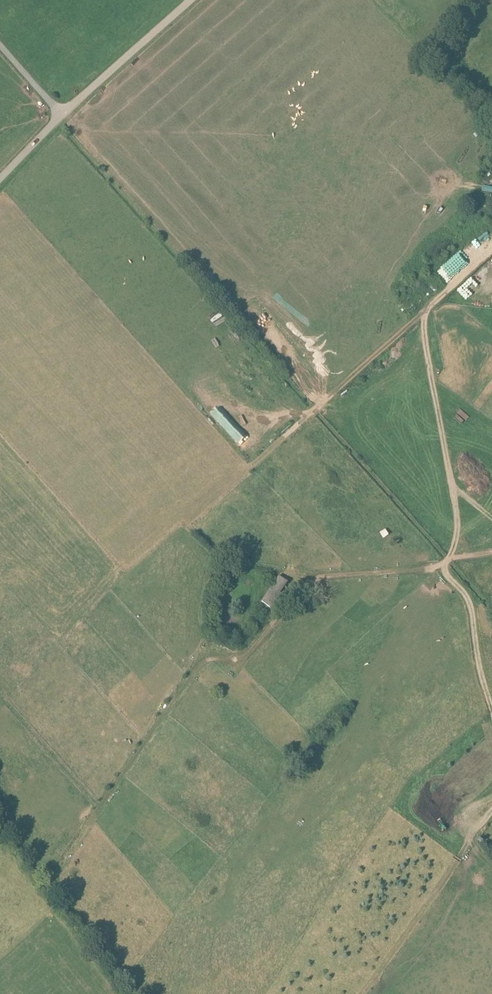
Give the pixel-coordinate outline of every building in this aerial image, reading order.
[(451,262),(441,272),(449,279),(459,269),(451,262)] [(478,276),(462,290),(470,299),(486,284),(478,276)] [(272,608),(290,581),(280,574),(262,601),(272,608)]
